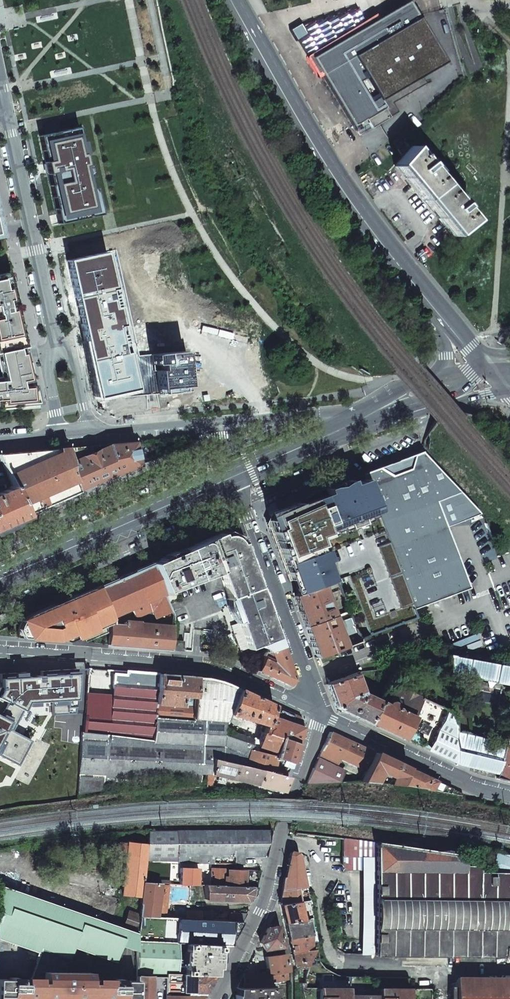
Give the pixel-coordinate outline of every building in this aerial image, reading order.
[(320,76),(323,75),(353,126),(365,119),(370,128),(388,117),(383,108),(392,103),(425,84),(421,77),(445,62),(408,2),(362,30),(358,28),(309,57),(320,76)] [(398,112),(392,103),(383,108),(388,117),(398,112)] [(365,119),(353,126),(358,135),(370,128),(365,119)] [(82,127),(39,136),(46,168),(58,224),(101,215),(82,127)] [(471,220),(411,146),(410,147),(395,165),(452,235),(471,220)] [(184,352),(139,356),(116,251),(67,262),(76,303),(89,358),(98,400),(187,392),(186,372),(189,372),(188,362),(185,362),(184,352)] [(39,406),(16,307),(9,273),(0,275),(0,366),(2,376),(0,377),(0,409),(39,406)] [(69,467),(80,492),(112,478),(140,465),(135,441),(67,448),(71,460),(71,467),(69,467)] [(12,487),(25,516),(54,503),(67,498),(80,492),(69,467),(71,467),(71,460),(67,448),(22,452),(0,454),(0,459),(4,470),(12,487)] [(364,480),(413,609),(468,588),(436,502),(460,493),(422,453),(414,455),(410,469),(392,476),(379,468),(361,474),(364,480)] [(268,528),(294,596),(322,586),(336,580),(347,576),(349,582),(369,635),(416,618),(413,609),(364,480),(350,485),(349,483),(343,486),(342,483),(317,492),(305,499),(306,504),(298,506),(297,503),(274,513),(268,528)] [(25,516),(12,487),(0,492),(0,527),(25,516)] [(226,531),(221,533),(210,538),(219,562),(217,563),(219,568),(220,568),(221,571),(219,572),(230,598),(259,587),(242,542),(240,537),(226,531)] [(186,549),(198,580),(219,572),(221,571),(220,568),(219,568),(217,563),(219,562),(210,538),(186,549)] [(164,592),(198,580),(186,549),(170,555),(151,563),(164,592)] [(111,619),(111,622),(114,623),(114,615),(132,608),(135,616),(154,608),(158,617),(172,611),(164,592),(151,563),(121,577),(97,587),(110,617),(111,619)] [(322,586),(294,596),(306,627),(334,616),(326,597),(328,597),(327,594),(325,595),(322,586)] [(85,642),(110,632),(110,625),(111,622),(111,619),(110,617),(97,587),(66,601),(68,604),(55,609),(53,606),(43,611),(21,620),(18,626),(17,632),(18,637),(56,641),(70,635),(80,630),(82,635),(85,642)] [(278,638),(259,587),(230,598),(228,598),(228,599),(232,597),(240,621),(236,623),(237,623),(239,622),(248,649),(260,645),(278,638)] [(229,613),(230,615),(231,617),(234,621),(236,623),(240,621),(232,597),(228,599),(227,604),(227,606),(227,608),(229,613)] [(66,601),(53,606),(55,609),(68,604),(66,601)] [(334,616),(306,627),(317,657),(345,646),(334,616)] [(350,617),(341,621),(350,645),(359,641),(358,639),(350,617)] [(110,632),(108,645),(147,648),(169,650),(171,650),(173,630),(139,627),(139,624),(138,622),(127,622),(125,623),(125,626),(110,625),(110,632)] [(80,630),(70,635),(72,640),(82,635),(80,630)] [(267,652),(281,646),(278,639),(278,638),(260,645),(267,652)] [(174,640),(173,650),(182,651),(184,641),(174,640)] [(293,680),(281,646),(267,652),(265,652),(257,670),(262,673),(288,685),(293,680)] [(448,655),(449,672),(466,675),(494,680),(509,683),(509,667),(448,655)] [(25,672),(0,674),(0,758),(16,766),(29,741),(9,731),(19,712),(21,713),(26,704),(48,703),(49,717),(74,715),(77,681),(76,669),(44,671),(40,671),(40,676),(25,677),(25,672)] [(107,735),(154,741),(155,718),(158,674),(128,671),(126,671),(126,675),(114,674),(112,695),(87,694),(84,732),(107,735)] [(352,716),(369,723),(378,702),(361,694),(360,690),(364,688),(359,672),(326,685),(336,708),(352,716)] [(193,720),(196,677),(182,676),(158,674),(155,718),(193,720)] [(154,741),(107,735),(84,732),(81,732),(78,793),(153,784),(153,779),(201,782),(201,774),(207,774),(213,775),(213,759),(238,765),(247,768),(250,751),(252,741),(253,739),(224,729),(229,714),(238,689),(227,684),(219,681),(207,678),(196,677),(193,720),(155,718),(154,741)] [(420,697),(395,686),(394,690),(418,701),(420,697)] [(238,689),(229,714),(267,725),(273,705),(258,698),(238,689)] [(394,690),(386,705),(379,701),(378,702),(369,723),(375,726),(404,739),(420,705),(418,701),(394,690)] [(420,705),(404,739),(428,751),(447,710),(420,697),(418,701),(420,705)] [(273,705),(267,725),(265,731),(280,737),(298,744),(303,727),(303,725),(300,718),(290,713),(273,705)] [(447,710),(428,751),(459,765),(456,732),(454,713),(447,710)] [(505,744),(498,774),(496,779),(508,782),(509,782),(509,723),(505,744)] [(271,755),(276,757),(280,737),(265,731),(264,731),(259,745),(252,741),(250,751),(257,752),(259,748),(272,753),(271,755)] [(307,784),(361,781),(375,753),(330,732),(317,759),(316,762),(307,784)] [(470,768),(498,774),(505,744),(456,732),(459,765),(470,768)] [(276,757),(276,758),(285,761),(283,767),(291,769),(298,744),(280,737),(276,757)] [(250,751),(247,768),(263,772),(273,774),(276,758),(276,757),(271,755),(257,752),(250,751)] [(375,753),(361,781),(374,783),(379,770),(393,776),(391,782),(388,781),(388,784),(400,785),(408,768),(404,766),(375,753)] [(213,759),(213,775),(215,775),(234,780),(238,765),(213,759)] [(238,765),(234,780),(260,786),(263,772),(247,768),(238,765)] [(422,775),(408,768),(400,785),(463,796),(464,794),(422,775)] [(263,772),(260,786),(285,792),(289,778),(273,774),(263,772)] [(207,774),(207,786),(219,787),(215,775),(213,775),(207,774)] [(165,862),(211,863),(243,864),(243,856),(264,856),(270,830),(167,830),(148,831),(146,844),(145,861),(165,862)] [(376,842),(342,838),(343,865),(344,867),(345,868),(347,869),(362,870),(362,857),(376,857),(376,842)] [(146,844),(128,842),(128,843),(124,843),(123,847),(123,851),(127,852),(125,873),(121,872),(120,878),(124,878),(123,895),(141,897),(142,883),(145,861),(146,844)] [(376,842),(376,857),(375,954),(509,956),(509,855),(495,850),(488,870),(451,853),(376,842)] [(292,852),(291,852),(290,857),(285,877),(284,877),(280,904),(307,899),(298,855),(297,853),(292,852)] [(376,857),(362,857),(362,870),(361,954),(375,954),(376,857)] [(165,862),(145,861),(142,883),(160,883),(161,870),(165,870),(165,862)] [(198,868),(181,868),(180,884),(197,884),(198,868)] [(224,869),(211,868),(210,871),(210,880),(213,880),(213,878),(223,879),(224,869)] [(244,869),(226,869),(226,885),(243,886),(244,869)] [(160,883),(142,883),(141,897),(139,913),(139,917),(158,917),(159,901),(161,901),(162,894),(160,893),(160,883)] [(39,953),(30,979),(42,979),(42,972),(65,972),(73,948),(115,962),(121,946),(137,951),(137,941),(137,933),(122,928),(0,885),(0,940),(39,953)] [(206,885),(205,899),(245,900),(251,895),(256,896),(258,887),(243,886),(226,885),(215,885),(213,885),(206,885)] [(307,899),(280,904),(284,920),(285,923),(302,919),(300,909),(308,907),(307,899)] [(139,913),(128,910),(122,928),(137,933),(139,917),(139,913)] [(201,911),(189,911),(189,919),(201,920),(201,911)] [(201,920),(212,920),(212,912),(201,911),(201,920)] [(230,913),(229,921),(243,922),(247,914),(230,913)] [(158,917),(139,917),(137,933),(137,941),(186,943),(219,945),(231,945),(237,933),(243,922),(229,921),(212,920),(201,920),(189,919),(158,917)] [(302,919),(285,923),(288,938),(308,934),(306,924),(306,918),(302,919)] [(268,928),(260,943),(262,948),(263,950),(282,946),(277,926),(268,928)] [(308,934),(288,938),(292,952),(309,949),(309,945),(308,934)] [(186,943),(137,941),(137,951),(137,974),(167,974),(185,974),(186,943)] [(185,974),(216,974),(216,968),(219,968),(219,965),(219,945),(186,943),(185,974)] [(73,948),(65,972),(89,973),(88,980),(115,980),(115,979),(115,962),(73,948)] [(309,949),(292,952),(296,968),(306,967),(310,957),(313,949),(309,949)] [(268,972),(268,974),(269,974),(271,974),(286,972),(287,972),(284,954),(265,957),(268,972)] [(137,981),(122,981),(122,979),(115,979),(115,980),(88,980),(89,973),(65,972),(42,972),(42,979),(30,979),(16,979),(16,977),(8,977),(8,979),(0,979),(0,998),(137,998),(137,981)] [(258,973),(244,974),(244,988),(271,988),(269,974),(268,974),(268,972),(258,973)] [(287,980),(286,972),(271,974),(272,982),(287,980)] [(185,974),(167,974),(167,992),(189,992),(207,992),(216,974),(185,974)] [(152,977),(137,976),(137,981),(137,998),(152,998),(152,977)] [(455,978),(455,983),(455,998),(509,998),(509,978),(455,978)] [(238,988),(236,995),(235,995),(235,998),(274,998),(274,987),(271,988),(244,988),(238,988)] [(319,998),(349,998),(349,995),(349,988),(319,988),(319,998)] [(378,998),(409,998),(409,989),(379,989),(378,995),(378,998)]
